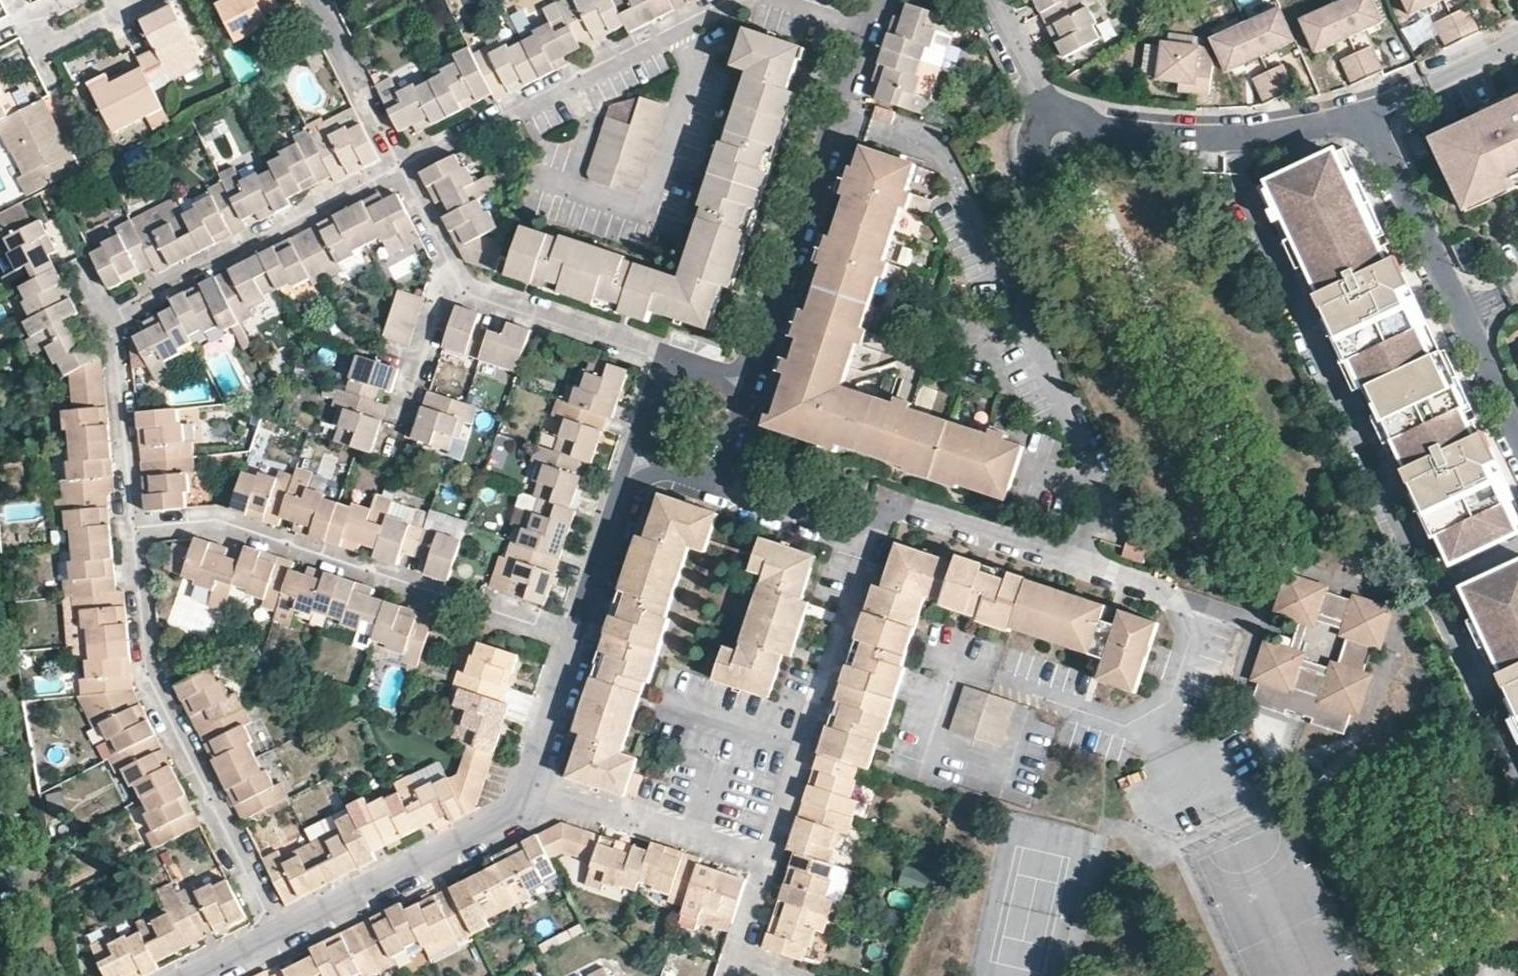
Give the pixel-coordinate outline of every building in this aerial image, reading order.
[(271,26),(266,16),(281,8),(277,0),(227,0),(217,5),(229,28),(222,32),(227,43),(235,39),(237,44),(271,26)] [(614,0),(580,0),(577,2),(576,0),(565,0),(559,3),(582,48),(604,37),(626,26),(614,0)] [(669,0),(614,0),(626,26),(630,33),(649,23),(675,11),(669,0)] [(675,11),(695,0),(669,0),(675,11)] [(1026,5),(1034,0),(1041,13),(1066,0),(1023,0),(1026,5)] [(1041,13),(1056,41),(1065,57),(1100,39),(1093,26),(1098,24),(1088,6),(1095,3),(1093,0),(1066,0),(1041,13)] [(1375,0),(1342,0),(1333,4),(1349,38),(1373,27),(1385,21),(1375,0)] [(1410,15),(1421,10),(1442,0),(1403,0),(1410,15)] [(200,59),(171,2),(139,17),(152,42),(155,49),(138,58),(143,69),(151,84),(169,75),(200,59)] [(523,43),(541,79),(559,69),(572,63),(569,55),(582,48),(559,3),(545,10),(552,23),(534,32),(536,36),(523,43)] [(884,49),(922,61),(927,47),(931,48),(937,30),(952,36),(957,20),(910,4),(907,12),(905,18),(895,15),(884,49)] [(1349,38),(1333,4),(1301,19),(1317,53),(1331,47),(1349,38)] [(1478,33),(1465,6),(1450,13),(1463,40),(1478,33)] [(1296,42),(1280,8),(1246,24),(1262,58),(1287,46),(1296,42)] [(1463,40),(1450,13),(1436,20),(1448,47),(1463,40)] [(1262,58),(1246,24),(1212,39),(1228,73),(1242,67),(1262,58)] [(807,49),(746,28),(734,66),(749,71),(726,143),(722,142),(701,206),(704,208),(680,279),(627,261),(628,259),(563,237),(562,240),(524,227),(508,276),(534,284),(642,319),(647,321),(649,321),(653,311),(716,332),(720,319),(715,317),(719,305),(725,288),(731,289),(746,244),(782,135),(796,93),(789,90),(795,72),(799,59),(803,61),(807,49)] [(1203,46),(1162,40),(1157,80),(1180,82),(1198,85),(1197,93),(1203,94),(1210,95),(1215,61),(1201,59),(1203,46)] [(492,94),(496,101),(514,92),(541,79),(523,43),(509,50),(508,46),(491,54),(488,48),(473,55),(492,94)] [(1383,72),(1371,45),(1356,52),(1369,79),(1383,72)] [(445,76),(431,82),(448,117),(469,106),(492,94),(473,55),(469,48),(456,55),(460,62),(443,71),(445,76)] [(878,99),(926,115),(931,99),(916,94),(922,77),(918,75),(922,61),(884,49),(873,81),(883,85),(881,90),(878,99)] [(1369,79),(1356,52),(1341,59),(1354,86),(1369,79)] [(203,66),(200,59),(169,75),(173,82),(203,66)] [(113,81),(141,68),(137,60),(109,73),(113,81)] [(1296,91),(1284,64),(1269,71),(1281,98),(1296,91)] [(151,84),(143,69),(120,81),(112,85),(94,93),(114,133),(163,107),(151,84)] [(1281,98),(1269,71),(1253,78),(1266,105),(1281,98)] [(393,78),(376,86),(400,132),(414,125),(418,132),(425,129),(448,117),(431,82),(418,89),(415,85),(400,93),(393,78)] [(91,87),(94,93),(112,85),(108,79),(91,87)] [(1198,85),(1180,82),(1179,90),(1197,93),(1198,85)] [(1517,91),(1507,96),(1510,103),(1436,138),(1470,210),(1517,188),(1517,91)] [(6,96),(0,99),(10,118),(20,112),(10,94),(6,96)] [(633,119),(614,113),(612,119),(607,117),(589,173),(591,180),(633,193),(639,191),(667,106),(641,97),(633,119)] [(10,118),(0,99),(0,122),(10,118)] [(43,100),(20,112),(10,118),(0,122),(0,125),(1,127),(14,152),(27,176),(19,180),(27,197),(79,170),(58,129),(43,100)] [(381,160),(363,124),(350,131),(348,127),(331,136),(322,118),(307,126),(310,130),(332,177),(336,183),(354,174),(381,160)] [(14,152),(1,127),(0,127),(0,144),(6,155),(14,152)] [(274,170),(289,199),(314,187),(332,177),(310,130),(296,137),(300,144),(283,153),(284,157),(271,164),(274,170)] [(863,147),(857,167),(847,197),(834,236),(824,266),(818,286),(871,303),(880,277),(885,279),(888,270),(890,264),(885,262),(903,207),(908,209),(910,202),(913,194),(908,192),(917,164),(863,147)] [(1402,275),(1392,279),(1378,251),(1385,248),(1389,246),(1344,150),(1260,190),(1280,231),(1290,226),(1316,280),(1320,278),(1326,292),(1320,295),(1316,296),(1326,316),(1335,337),(1342,334),(1367,388),(1372,386),(1404,455),(1408,453),(1414,466),(1408,469),(1404,471),(1414,491),(1424,512),(1430,509),(1442,535),(1436,538),(1446,560),(1454,564),(1517,534),(1517,508),(1516,505),(1490,449),(1479,454),(1466,425),(1472,422),(1477,421),(1452,368),(1445,352),(1440,354),(1434,341),(1402,275)] [(463,168),(457,156),(422,173),(437,203),(443,199),(448,207),(452,214),(479,200),(498,191),(489,176),(475,182),(467,166),(463,168)] [(857,167),(846,164),(836,193),(847,197),(857,167)] [(258,214),(262,221),(283,211),(292,206),(289,199),(274,170),(260,177),(259,174),(242,181),(235,168),(221,175),(224,183),(244,222),(258,214)] [(199,210),(185,217),(202,251),(228,238),(247,229),(244,222),(224,183),(211,190),(214,196),(196,206),(199,210)] [(408,248),(421,241),(398,193),(384,200),(380,193),(367,200),(350,210),(368,245),(382,238),(384,241),(400,233),(408,248)] [(497,272),(506,244),(485,236),(498,229),(489,211),(486,213),(479,200),(452,214),(445,218),(458,244),(467,261),(497,272)] [(30,222),(24,205),(0,213),(0,229),(1,232),(30,222)] [(355,252),(368,245),(350,210),(326,222),(305,232),(329,278),(343,271),(340,264),(356,255),(355,252)] [(147,214),(132,222),(154,268),(158,274),(181,262),(202,251),(185,217),(156,231),(147,214)] [(4,278),(11,292),(22,287),(57,269),(50,256),(57,252),(51,239),(42,221),(7,239),(12,251),(8,253),(17,272),(4,278)] [(154,268),(132,222),(117,229),(120,235),(104,244),(106,248),(92,255),(110,290),(133,278),(154,268)] [(1316,280),(1290,226),(1280,231),(1305,285),(1314,281),(1316,280)] [(313,286),(329,278),(305,232),(281,245),(261,255),(279,290),(293,283),(295,286),(310,279),(313,286)] [(823,233),(814,262),(824,266),(834,236),(823,233)] [(1402,275),(1395,259),(1391,262),(1387,254),(1385,248),(1378,251),(1392,279),(1402,275)] [(279,290),(261,255),(237,267),(217,278),(241,323),(255,316),(252,309),(266,301),(264,297),(279,290)] [(66,287),(57,269),(22,287),(29,300),(24,303),(33,319),(26,323),(33,338),(72,318),(80,315),(66,287)] [(241,323),(217,278),(191,291),(172,301),(175,307),(190,336),(204,328),(206,332),(222,324),(225,331),(241,323)] [(1326,292),(1320,278),(1316,280),(1314,281),(1320,295),(1326,292)] [(871,303),(818,286),(809,312),(800,339),(793,361),(788,375),(775,416),(784,419),(781,430),(822,444),(825,439),(839,443),(906,465),(908,460),(960,478),(958,483),(995,495),(998,485),(1011,490),(1016,476),(1026,445),(1008,438),(1010,432),(1001,429),(993,427),(990,433),(912,408),(914,401),(907,399),(899,396),(897,403),(844,385),(858,343),(864,345),(866,339),(868,330),(862,328),(871,303)] [(426,298),(423,297),(401,290),(395,306),(421,315),(426,298)] [(415,331),(421,315),(395,306),(389,322),(415,331)] [(444,348),(481,360),(491,332),(484,330),(477,327),(481,314),(457,306),(456,311),(444,348)] [(190,336),(175,307),(149,321),(144,323),(148,330),(134,337),(159,385),(173,378),(165,362),(182,353),(180,349),(193,343),(190,336)] [(809,312),(799,308),(790,335),(800,339),(809,312)] [(1367,388),(1342,334),(1335,337),(1326,316),(1322,318),(1357,393),(1367,388)] [(70,375),(103,358),(90,334),(87,328),(79,332),(72,318),(33,338),(27,341),(34,356),(49,350),(56,364),(60,363),(67,376),(70,375)] [(389,322),(384,337),(410,345),(415,331),(389,322)] [(518,373),(532,332),(508,324),(503,336),(499,335),(491,332),(481,360),(518,373)] [(358,355),(345,392),(375,401),(377,393),(379,388),(393,392),(400,370),(376,361),(358,355)] [(107,403),(103,358),(70,375),(73,410),(63,411),(65,430),(70,430),(71,447),(111,442),(107,403)] [(782,358),(778,372),(788,375),(793,361),(782,358)] [(608,417),(613,418),(621,393),(629,371),(593,359),(589,373),(582,370),(576,387),(569,385),(563,402),(608,417)] [(1404,455),(1372,386),(1367,388),(1380,415),(1374,418),(1394,460),(1404,455)] [(336,441),(357,449),(373,453),(383,422),(388,406),(375,401),(345,392),(339,389),(333,406),(340,408),(334,425),(340,427),(336,441)] [(467,403),(429,391),(422,414),(416,433),(414,440),(448,451),(450,450),(454,437),(460,439),(466,422),(472,424),(478,407),(467,403)] [(588,462),(592,463),(600,440),(608,417),(563,402),(558,400),(553,416),(560,418),(554,435),(559,438),(555,451),(588,462)] [(177,409),(138,413),(141,441),(143,462),(193,458),(191,442),(184,443),(182,425),(178,425),(177,409)] [(784,419),(775,416),(768,413),(764,425),(781,430),(784,419)] [(1490,449),(1483,434),(1479,436),(1475,429),(1472,422),(1466,425),(1479,454),(1490,449)] [(822,444),(821,448),(837,453),(839,443),(825,439),(822,444)] [(113,465),(111,442),(71,447),(73,461),(68,462),(69,480),(63,480),(65,497),(108,493),(115,492),(113,465)] [(588,462),(555,451),(538,445),(533,462),(538,464),(533,481),(539,483),(535,498),(539,499),(572,510),(580,486),(588,462)] [(1414,466),(1408,453),(1404,455),(1401,456),(1408,469),(1414,466)] [(193,458),(143,462),(146,489),(148,511),(186,508),(184,492),(189,491),(187,474),(195,473),(193,458)] [(908,460),(906,465),(904,470),(957,487),(958,483),(960,478),(908,460)] [(538,464),(533,462),(530,461),(520,493),(535,498),(539,483),(533,481),(538,464)] [(297,523),(295,531),(327,542),(339,505),(324,500),(325,496),(308,489),(313,475),(298,469),(295,477),(282,517),(291,521),(297,523)] [(244,472),(231,511),(251,517),(279,526),(282,517),(295,477),(280,472),(277,480),(260,474),(258,477),(244,472)] [(1007,499),(1011,490),(998,485),(995,495),(1007,499)] [(1424,512),(1414,491),(1409,493),(1419,514),(1424,512)] [(108,493),(65,497),(57,497),(59,513),(63,513),(66,514),(68,531),(72,530),(73,547),(113,542),(111,522),(108,493)] [(568,778),(625,797),(638,758),(622,753),(646,682),(650,683),(671,620),(667,618),(690,547),(707,552),(719,514),(662,495),(650,533),(648,538),(640,535),(619,600),(594,675),(576,732),(582,735),(579,744),(568,778)] [(339,505),(327,542),(359,553),(362,544),(367,546),(378,550),(389,517),(394,502),(377,496),(371,511),(354,504),(352,510),(339,505)] [(569,532),(577,512),(572,510),(539,499),(535,513),(529,512),(524,528),(517,525),(512,542),(561,558),(569,532)] [(430,514),(394,502),(389,517),(425,529),(430,514)] [(1442,535),(1430,509),(1424,512),(1436,538),(1442,535)] [(378,550),(375,558),(398,565),(402,553),(408,555),(416,557),(425,529),(389,517),(378,550)] [(425,529),(416,557),(424,560),(430,561),(426,574),(447,581),(450,582),(463,541),(425,529)] [(1130,533),(1123,558),(1146,564),(1152,539),(1130,533)] [(234,585),(241,562),(226,556),(228,550),(227,548),(219,546),(197,538),(184,575),(197,581),(196,584),(213,590),(209,606),(225,612),(234,585)] [(797,613),(801,602),(816,556),(762,539),(752,571),(764,575),(738,651),(725,647),(714,680),(769,699),(784,655),(787,643),(795,646),(801,629),(806,615),(797,613)] [(116,565),(113,542),(73,547),(75,561),(71,562),(72,579),(65,580),(66,597),(74,596),(118,591),(116,565)] [(513,580),(509,593),(546,605),(553,581),(561,558),(512,542),(506,557),(513,560),(507,577),(513,580)] [(1012,628),(1028,579),(977,562),(958,556),(956,563),(898,543),(883,587),(878,585),(876,590),(853,660),(832,722),(821,753),(860,765),(870,769),(883,731),(886,732),(907,669),(905,668),(928,597),(943,602),(941,605),(980,618),(979,622),(1010,632),(1012,628)] [(278,612),(292,570),(295,562),(270,554),(247,546),(241,562),(234,585),(248,590),(247,594),(265,600),(263,607),(277,612),(278,612)] [(507,577),(513,560),(506,557),(500,555),(489,586),(509,593),(513,580),(507,577)] [(329,616),(342,578),(316,569),(309,567),(306,575),(292,570),(278,612),(275,619),(291,624),(296,610),(314,616),(316,612),(329,616)] [(1467,592),(1465,600),(1475,621),(1476,622),(1480,620),(1499,661),(1503,659),(1509,672),(1503,675),(1500,677),(1509,697),(1517,716),(1517,567),(1467,592)] [(1318,614),(1346,623),(1343,630),(1349,631),(1336,670),(1330,668),(1328,676),(1300,666),(1287,662),(1292,649),(1266,640),(1255,673),(1261,675),(1259,681),(1292,693),(1293,687),(1301,690),(1302,693),(1312,696),(1314,694),(1321,696),(1319,702),(1351,713),(1354,706),(1360,708),(1371,676),(1365,674),(1373,647),(1380,649),(1391,616),(1384,614),(1386,608),(1354,597),(1353,601),(1325,591),(1326,587),(1293,576),(1291,582),(1286,580),(1275,613),(1301,622),(1305,609),(1318,614)] [(375,639),(387,602),(372,596),(374,589),(364,586),(342,578),(329,616),(343,620),(341,625),(358,630),(354,646),(370,651),(375,639)] [(1109,606),(1028,579),(1012,628),(1106,659),(1099,680),(1136,692),(1160,622),(1122,610),(1117,625),(1111,623),(1104,621),(1109,606)] [(126,617),(124,591),(118,591),(74,596),(75,612),(82,612),(84,629),(89,629),(91,644),(128,640),(126,617)] [(431,628),(434,618),(405,608),(387,602),(375,639),(388,643),(387,647),(405,654),(402,662),(417,667),(431,628)] [(809,605),(801,602),(797,613),(806,615),(809,605)] [(1384,614),(1391,616),(1393,610),(1386,608),(1384,614)] [(1346,623),(1318,614),(1305,609),(1301,622),(1296,636),(1292,649),(1287,662),(1300,666),(1328,676),(1330,668),(1298,657),(1311,619),(1343,630),(1346,623)] [(1499,661),(1480,620),(1476,622),(1475,621),(1470,624),(1490,665),(1496,662),(1499,661)] [(132,668),(128,640),(91,644),(92,661),(87,661),(89,679),(82,680),(83,696),(134,691),(132,668)] [(787,643),(784,655),(791,657),(795,646),(787,643)] [(512,678),(519,656),(480,644),(475,657),(472,657),(467,672),(460,671),(455,688),(461,690),(503,703),(512,678)] [(1509,672),(1503,659),(1499,661),(1496,662),(1503,675),(1509,672)] [(211,669),(177,686),(188,709),(199,731),(244,708),(236,694),(231,697),(222,681),(218,682),(211,669)] [(1015,702),(966,686),(952,731),(1000,748),(1015,702)] [(468,745),(495,753),(502,730),(510,706),(503,703),(461,690),(455,707),(463,709),(453,740),(468,745)] [(144,712),(134,691),(83,696),(79,697),(94,728),(102,724),(110,742),(113,740),(120,755),(156,737),(144,712)] [(1509,697),(1505,698),(1517,726),(1517,716),(1509,697)] [(1354,706),(1351,713),(1357,715),(1360,708),(1354,706)] [(210,754),(220,777),(256,759),(249,744),(253,742),(245,726),(252,723),(244,708),(199,731),(210,754)] [(264,720),(249,726),(259,752),(274,746),(264,720)] [(110,760),(120,755),(113,740),(110,742),(102,724),(94,728),(87,732),(103,763),(110,760)] [(169,763),(156,737),(120,755),(110,760),(118,774),(125,770),(133,787),(136,786),(143,799),(178,781),(169,763)] [(452,823),(477,811),(495,753),(468,745),(458,775),(436,786),(434,783),(417,791),(410,776),(394,785),(401,799),(417,831),(432,823),(436,831),(452,823)] [(860,765),(821,753),(814,776),(805,801),(854,817),(859,801),(851,799),(857,783),(854,782),(860,765)] [(230,795),(237,809),(244,821),(289,798),(281,784),(276,787),(267,771),(264,772),(256,759),(220,777),(230,795)] [(148,834),(155,849),(201,827),(189,803),(178,781),(143,799),(150,813),(147,815),(153,827),(155,831),(148,834)] [(393,842),(417,831),(401,799),(389,805),(385,799),(369,807),(365,799),(350,807),(354,815),(372,853),(393,842)] [(848,834),(854,817),(805,801),(798,823),(789,849),(796,852),(831,863),(841,832),(848,834)] [(304,830),(312,845),(341,830),(338,822),(354,815),(350,807),(304,830)] [(312,845),(331,884),(346,877),(377,861),(372,853),(354,815),(338,822),(341,830),(312,845)] [(558,826),(543,833),(537,836),(550,860),(564,853),(593,862),(587,885),(602,890),(605,883),(622,889),(623,887),(637,892),(641,882),(650,853),(607,838),(563,823),(558,826)] [(550,860),(537,836),(515,847),(492,859),(496,866),(516,906),(532,897),(528,890),(544,882),(543,879),(556,873),(550,860)] [(653,843),(650,853),(641,882),(655,886),(655,889),(670,894),(667,902),(685,907),(700,867),(702,860),(676,851),(653,843)] [(279,852),(263,860),(286,907),(301,899),(331,884),(312,845),(283,859),(279,852)] [(780,900),(828,916),(834,900),(827,898),(833,880),(830,879),(835,865),(831,863),(796,852),(787,878),(780,900)] [(471,879),(450,889),(474,936),(490,928),(486,920),(516,906),(496,866),(471,879)] [(899,884),(926,892),(931,874),(905,866),(899,884)] [(732,923),(746,882),(722,874),(700,867),(685,907),(682,914),(699,920),(702,913),(732,923)] [(247,918),(229,882),(215,889),(214,885),(197,894),(194,886),(178,895),(201,941),(219,932),(247,918)] [(426,901),(406,911),(421,941),(425,950),(438,943),(439,945),(456,937),(459,943),(474,936),(450,889),(426,901)] [(911,908),(912,894),(891,893),(890,907),(911,908)] [(137,923),(142,934),(157,963),(175,954),(201,941),(178,895),(163,902),(166,910),(137,923)] [(828,916),(780,900),(772,924),(764,947),(803,960),(807,946),(810,947),(816,929),(823,931),(828,916)] [(406,911),(402,904),(356,927),(379,973),(395,966),(391,959),(409,950),(407,948),(421,941),(406,911)] [(311,951),(314,957),(323,975),(358,975),(361,975),(374,975),(379,973),(356,927),(331,940),(311,951)] [(126,937),(110,945),(106,938),(90,946),(100,964),(106,975),(147,975),(160,970),(157,963),(142,934),(128,941),(126,937)] [(438,943),(425,950),(429,958),(459,943),(456,937),(439,945),(438,943)] [(274,975),(323,975),(314,957),(287,970),(274,975)]
